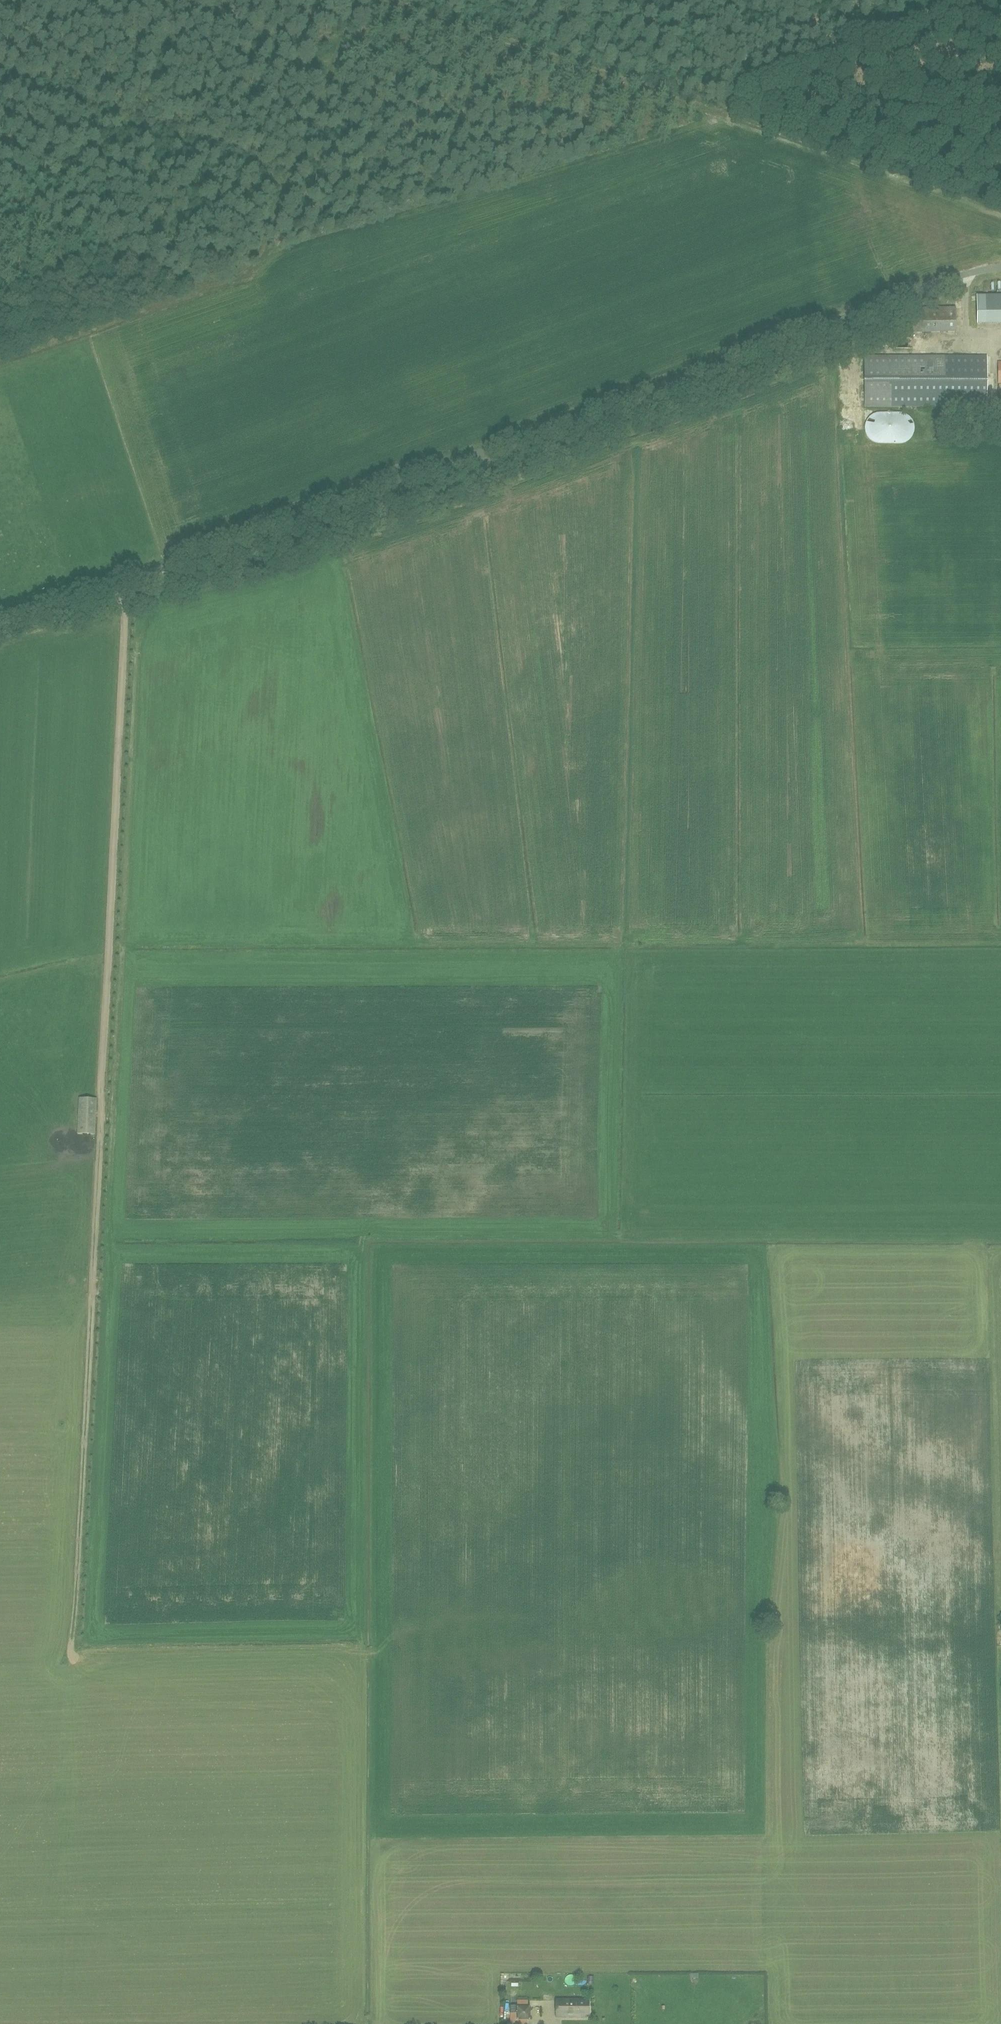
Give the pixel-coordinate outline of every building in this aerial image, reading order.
[(952,219),(958,238),(968,234),(962,215),(952,219)] [(976,296),(976,324),(1000,324),(1000,296),(976,296)] [(954,308),(912,309),(912,333),(955,333),(954,308)] [(987,357),(945,357),(864,356),(864,407),(891,407),(987,407),(987,357)] [(900,413),(877,413),(872,415),(869,417),(867,421),(865,425),(865,429),(865,432),(867,437),(870,439),(874,442),(877,443),(901,444),(906,442),(910,438),(913,434),(914,428),(913,423),(910,419),(907,416),(904,414),(900,413)] [(580,2000),(556,2000),(556,2016),(583,2016),(583,2014),(586,2014),(586,2002),(580,2002),(580,2000)] [(530,2020),(530,2008),(518,2008),(518,2020),(530,2020)]
